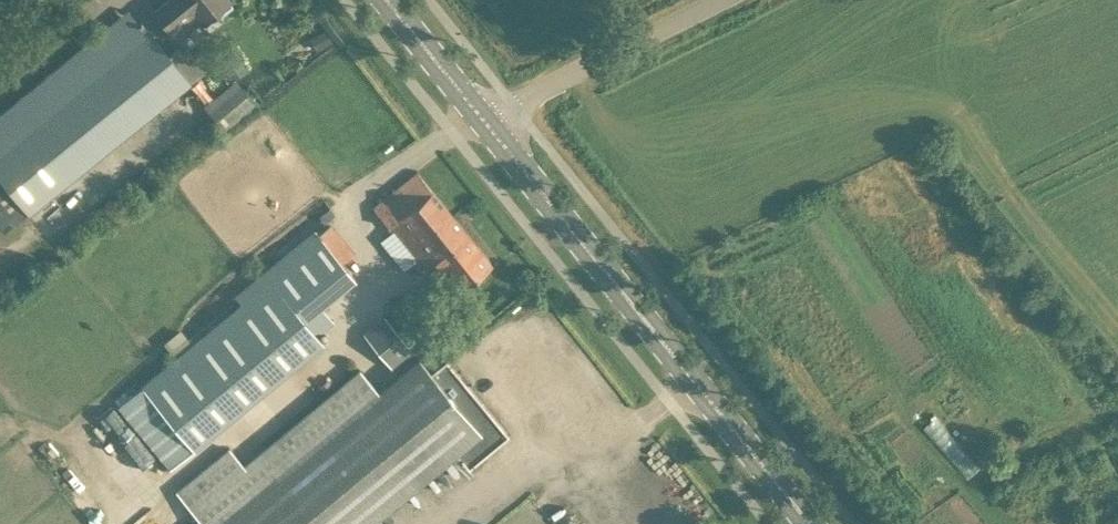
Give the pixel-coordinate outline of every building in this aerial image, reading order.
[(155,10),(179,40),(215,11),(218,14),(231,4),(228,0),(167,0),(155,10)] [(4,232),(204,70),(182,43),(168,54),(141,21),(138,23),(128,10),(0,114),(0,226),(4,232)] [(325,29),(309,38),(317,50),(332,42),(325,29)] [(209,110),(224,129),(257,104),(241,84),(209,110)] [(417,265),(417,266),(438,250),(438,249),(453,237),(455,239),(460,236),(461,238),(467,234),(418,171),(400,185),(373,207),(419,263),(417,265)] [(117,403),(170,468),(324,343),(306,320),(357,279),(315,228),(233,295),(239,304),(117,403)] [(417,266),(445,301),(491,265),(467,234),(461,238),(460,236),(455,239),(453,237),(438,249),(438,250),(417,266)] [(364,332),(393,367),(414,350),(385,315),(364,332)] [(469,467),(509,434),(447,358),(430,371),(419,357),(379,391),(360,369),(244,465),(229,447),(177,490),(204,523),(370,523),(456,453),(469,467)] [(945,457),(966,474),(976,461),(950,440),(941,432),(946,426),(936,418),(926,430),(951,451),(945,457)] [(1107,448),(1098,453),(1106,469),(1115,464),(1107,448)]
